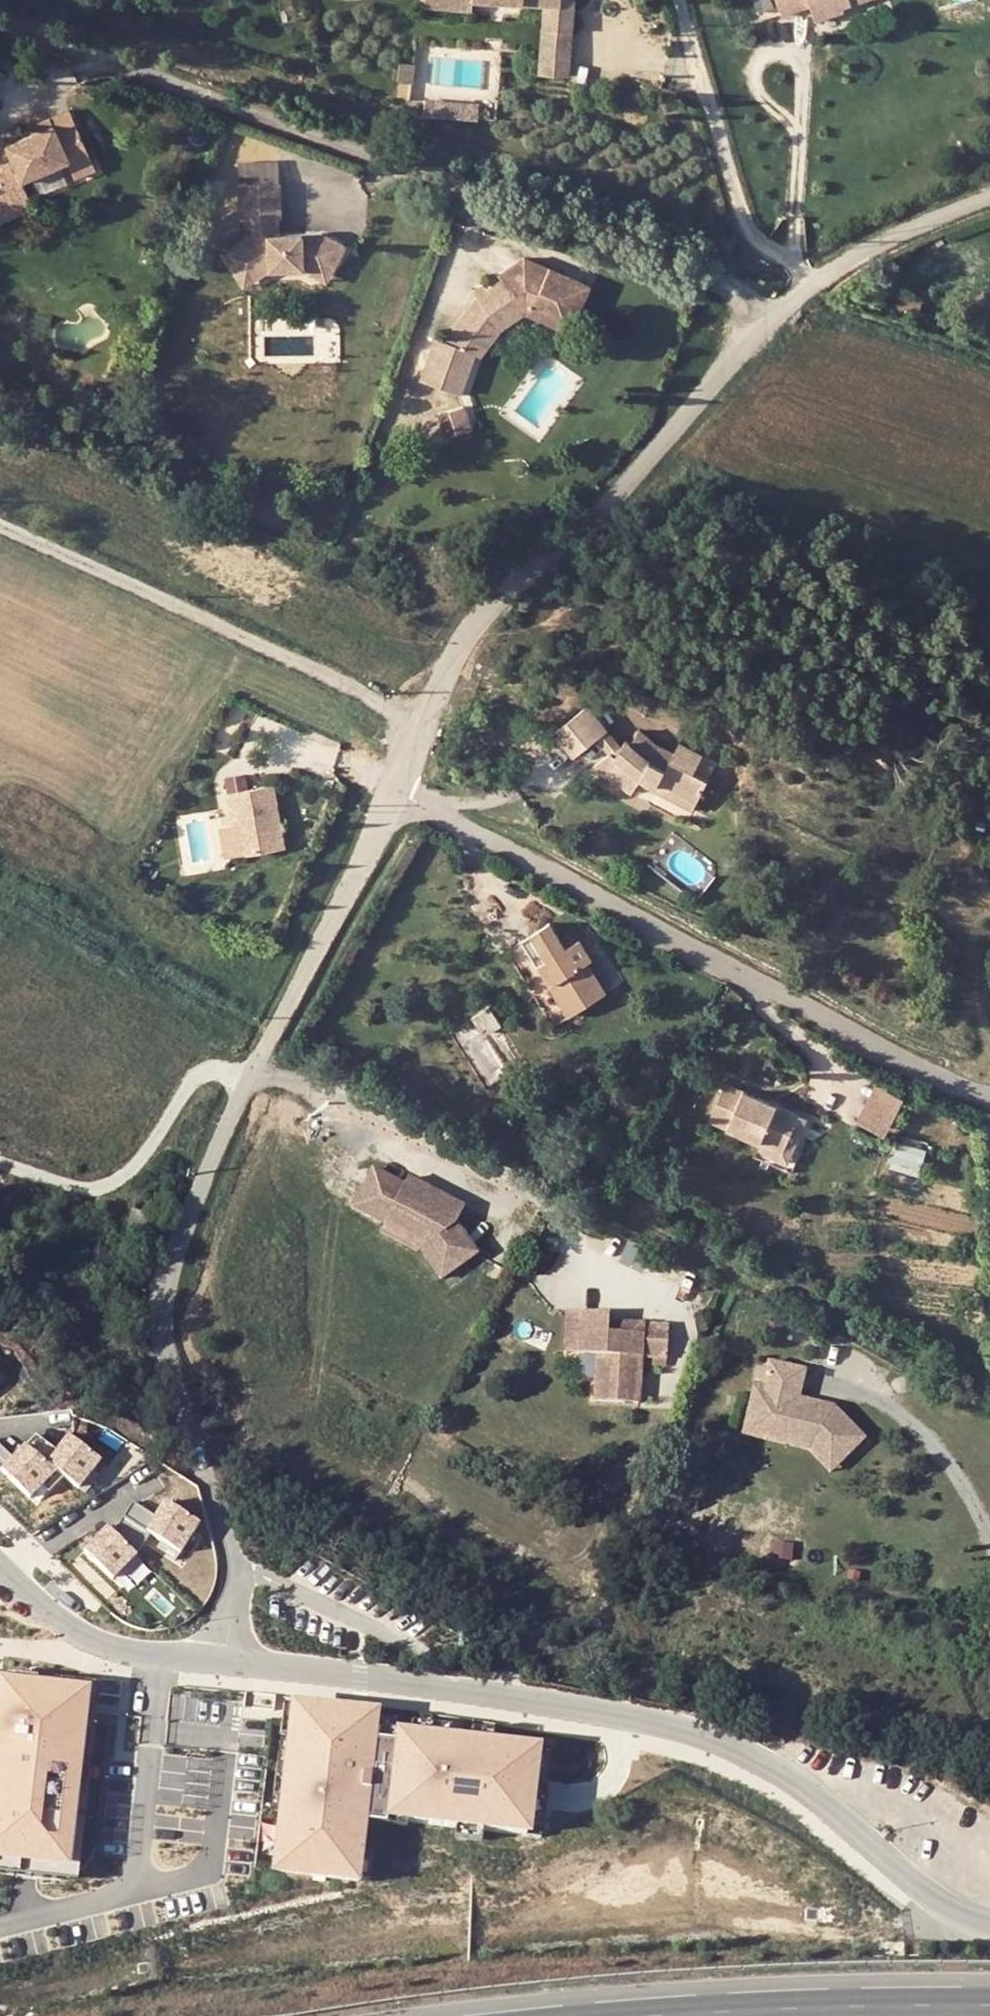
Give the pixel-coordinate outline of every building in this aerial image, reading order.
[(470,11),(471,1),(544,6),(559,8),(559,0),(423,0),(423,7),(470,11)] [(542,32),(571,34),(573,0),(559,0),(559,8),(544,6),(542,32)] [(795,12),(826,2),(831,18),(859,8),(858,3),(857,0),(791,0),(795,12)] [(542,32),(541,49),(570,50),(571,34),(542,32)] [(568,77),(570,50),(541,49),(539,76),(568,77)] [(441,85),(457,84),(456,66),(441,66),(441,85)] [(31,186),(24,173),(70,152),(73,158),(93,149),(70,100),(49,109),(53,117),(34,126),(8,138),(0,142),(0,201),(31,186)] [(53,117),(49,109),(30,118),(34,126),(53,117)] [(98,159),(93,149),(73,158),(77,168),(98,159)] [(257,263),(268,257),(303,255),(317,261),(325,244),(336,250),(345,231),(321,220),(277,222),(267,222),(267,205),(276,205),(279,205),(277,174),(238,175),(240,207),(252,206),(253,223),(236,230),(257,263)] [(37,200),(31,186),(0,201),(0,210),(3,216),(37,200)] [(277,222),(276,205),(267,205),(267,222),(277,222)] [(240,271),(257,263),(236,230),(221,239),(240,271)] [(433,337),(419,378),(458,392),(472,348),(496,322),(525,305),(551,318),(553,314),(571,323),(587,293),(573,285),(570,290),(548,278),(551,274),(528,261),(501,275),(504,280),(479,295),(441,339),(433,337)] [(565,336),(571,323),(553,314),(551,318),(525,305),(496,322),(472,348),(479,354),(501,331),(526,317),(565,336)] [(475,406),(460,411),(466,430),(481,425),(475,406)] [(452,434),(466,430),(460,411),(446,416),(452,434)] [(554,731),(566,742),(575,733),(597,710),(571,687),(534,721),(549,736),(554,731)] [(592,748),(585,759),(579,754),(565,772),(607,793),(615,776),(633,782),(636,776),(674,786),(679,767),(665,763),(671,740),(652,735),(649,746),(607,732),(592,748)] [(592,748),(575,733),(566,742),(579,754),(585,759),(592,748)] [(246,829),(284,824),(276,760),(228,766),(231,786),(241,784),(242,797),(246,829)] [(674,786),(636,776),(633,782),(631,788),(670,799),(674,786)] [(232,798),(242,797),(241,784),(231,786),(232,798)] [(527,931),(544,959),(545,958),(549,956),(563,978),(559,980),(578,1011),(617,986),(598,958),(604,954),(589,932),(573,941),(557,913),(527,931)] [(545,958),(559,980),(563,978),(549,956),(545,958)] [(503,1010),(492,993),(475,1004),(485,1021),(503,1010)] [(883,1140),(902,1104),(875,1088),(855,1125),(883,1140)] [(785,1154),(800,1120),(729,1089),(713,1123),(766,1145),(785,1154)] [(902,1140),(894,1165),(923,1174),(931,1148),(902,1140)] [(418,1220),(430,1236),(426,1240),(444,1268),(481,1245),(462,1215),(442,1184),(414,1169),(410,1177),(379,1160),(359,1198),(390,1214),(394,1207),(418,1220)] [(442,1184),(462,1215),(470,1199),(442,1184)] [(394,1207),(390,1214),(424,1242),(426,1240),(430,1236),(418,1220),(394,1207)] [(600,1390),(645,1392),(647,1346),(671,1347),(673,1315),(648,1314),(648,1323),(612,1322),(614,1312),(614,1303),(573,1300),(571,1342),(603,1343),(600,1390)] [(612,1322),(648,1323),(648,1314),(614,1312),(612,1322)] [(770,1352),(762,1378),(754,1375),(747,1398),(766,1404),(771,1416),(813,1427),(836,1455),(861,1429),(831,1399),(829,1398),(826,1404),(815,1402),(816,1394),(797,1389),(806,1362),(770,1352)] [(829,1398),(816,1394),(815,1402),(826,1404),(829,1398)] [(15,1475),(35,1495),(64,1465),(93,1489),(113,1464),(74,1433),(63,1448),(41,1431),(19,1454),(0,1436),(0,1460),(15,1475)] [(111,1531),(87,1554),(115,1582),(139,1558),(136,1556),(150,1535),(183,1557),(202,1527),(168,1505),(159,1520),(136,1504),(116,1536),(111,1531)] [(0,1672),(0,1853),(73,1860),(90,1681),(0,1672)] [(0,1853),(0,1869),(26,1872),(78,1876),(80,1869),(95,1724),(96,1712),(98,1693),(99,1682),(90,1681),(73,1860),(0,1853)] [(378,1710),(295,1700),(293,1722),(274,1869),(357,1874),(364,1812),(527,1830),(530,1795),(537,1741),(508,1738),(376,1723),(378,1710)]
